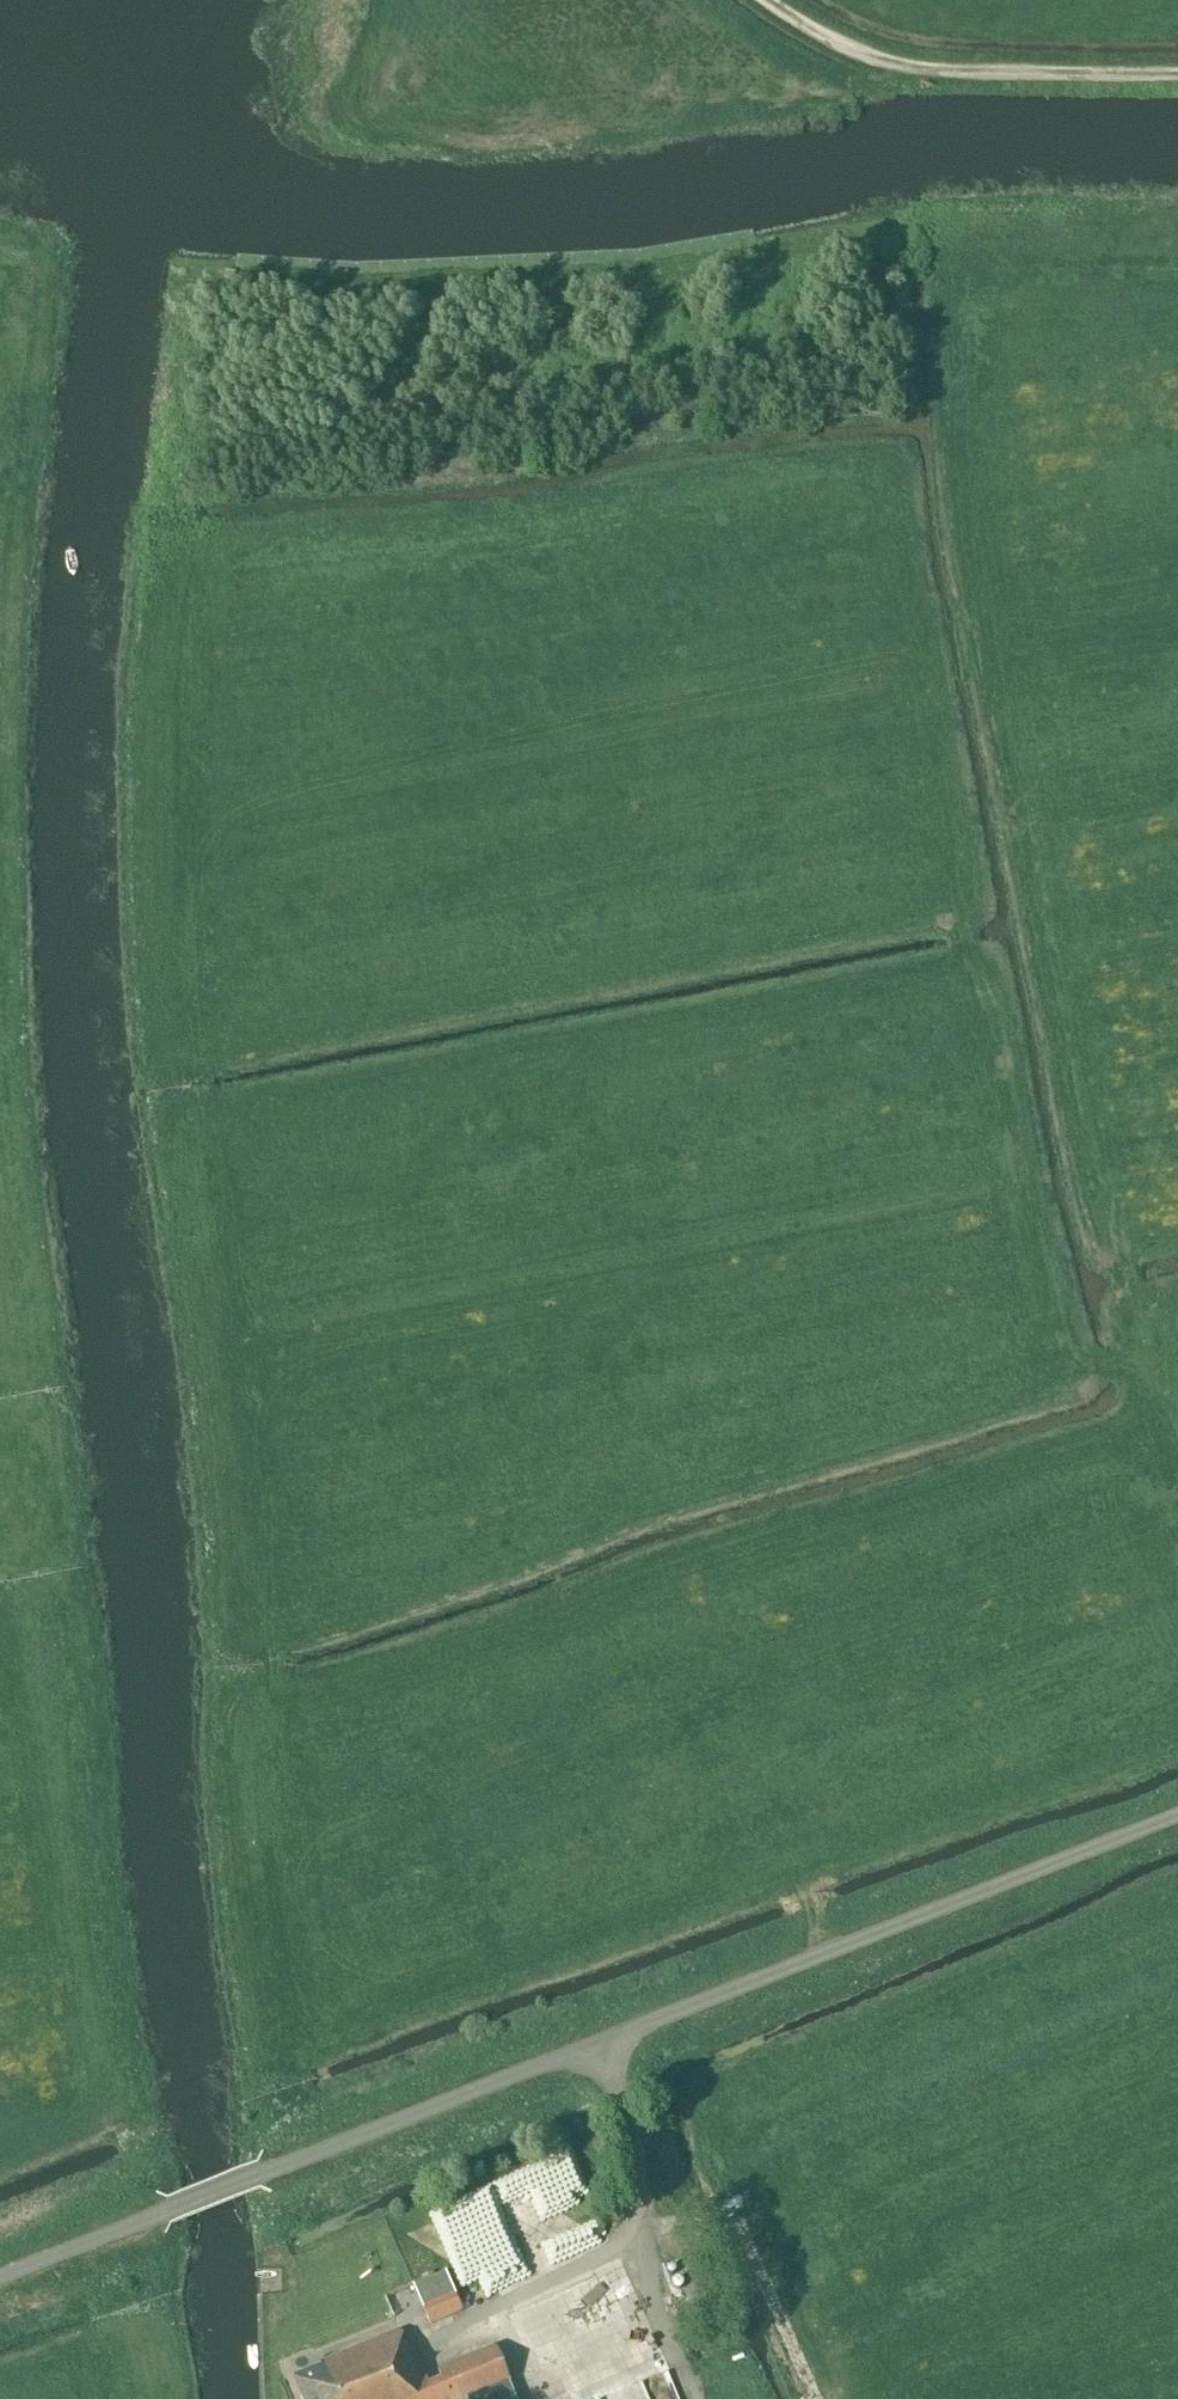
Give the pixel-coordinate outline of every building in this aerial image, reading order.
[(675,2267),(701,2328),(728,2317),(702,2256),(675,2267)] [(414,2287),(430,2325),(463,2311),(446,2273),(414,2287)] [(511,2386),(511,2385),(496,2346),(438,2369),(442,2379),(429,2385),(414,2348),(409,2350),(400,2331),(319,2364),(320,2366),(293,2378),(302,2398),(516,2398),(511,2386)]
